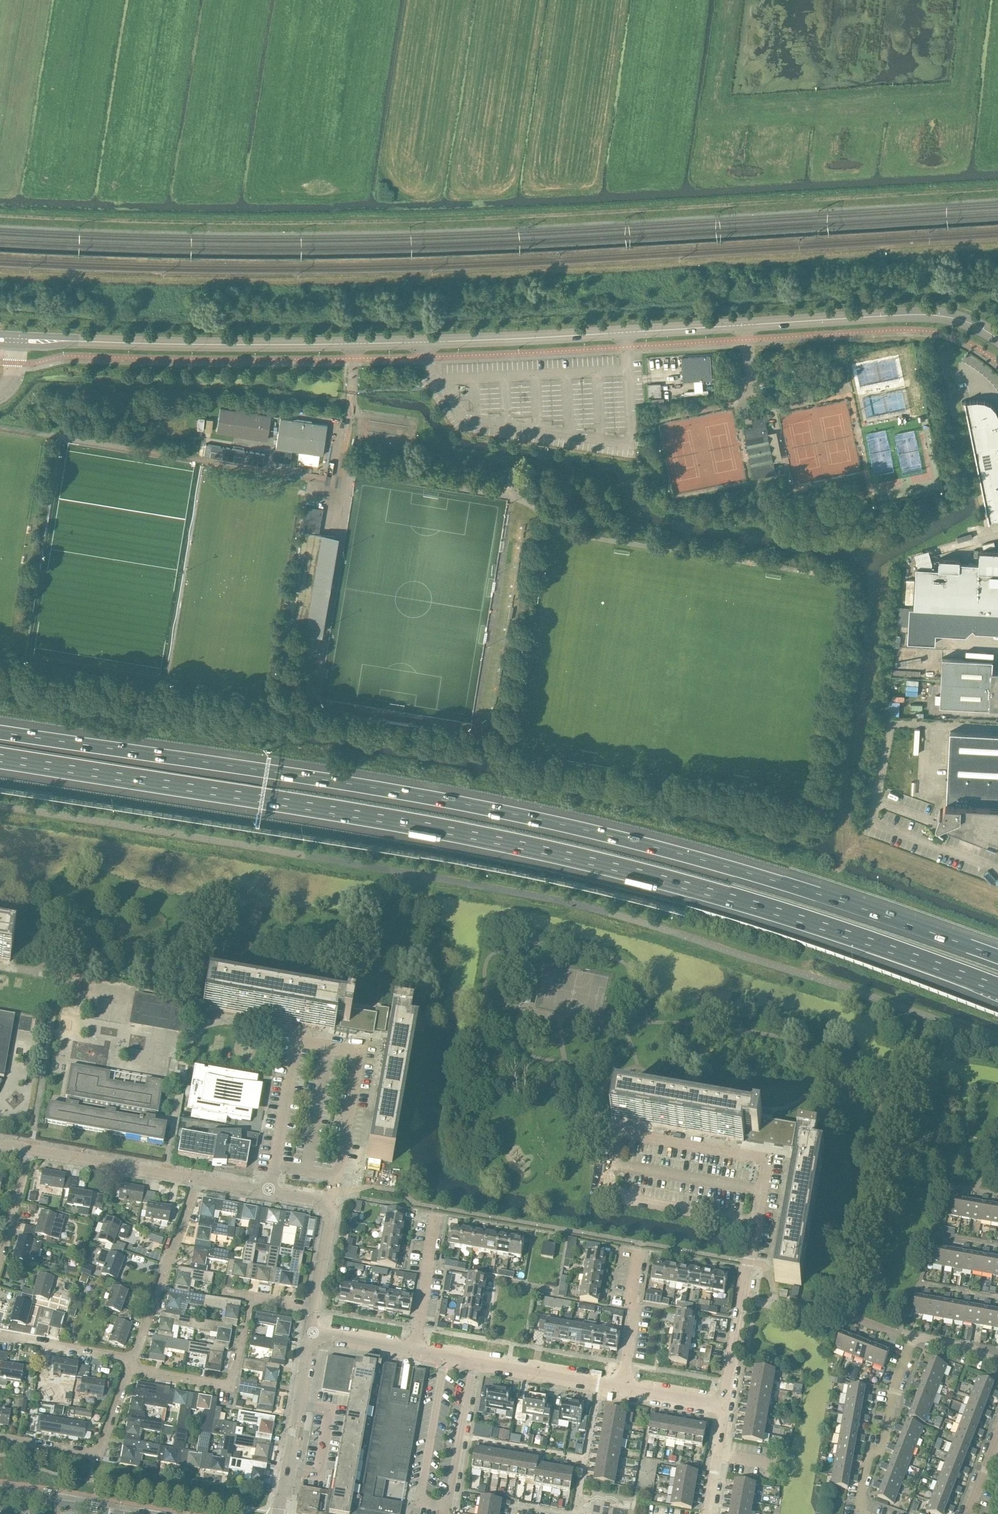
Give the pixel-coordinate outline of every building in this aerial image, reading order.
[(710,355),(682,357),(683,381),(712,379),(710,355)] [(661,383),(649,384),(649,396),(662,396),(661,383)] [(996,408),(991,403),(985,400),(978,400),(970,400),(966,401),(966,400),(965,400),(989,521),(990,521),(990,520),(997,518),(997,413),(996,408)] [(267,439),(267,435),(270,415),(220,408),(216,431),(235,434),(267,439)] [(776,474),(765,416),(752,419),(754,425),(744,428),(754,478),(776,474)] [(274,447),(272,459),(274,459),(290,462),(292,449),(322,454),(327,424),(294,419),(280,417),(278,430),(276,447),(274,447)] [(205,443),(203,455),(263,465),(265,453),(205,443)] [(855,498),(865,496),(863,490),(854,492),(855,498)] [(319,533),(323,509),(305,506),(301,530),(319,533)] [(304,530),(287,628),(305,631),(322,533),(304,530)] [(979,563),(960,562),(960,559),(939,558),(939,568),(916,566),(914,606),(910,606),(908,641),(936,642),(936,632),(966,634),(973,628),(976,631),(997,632),(997,551),(980,550),(979,563)] [(993,669),(993,660),(943,657),(940,705),(991,707),(991,705),(997,706),(997,670),(993,669)] [(950,731),(947,801),(946,801),(943,810),(940,809),(937,818),(936,819),(936,820),(937,820),(937,821),(937,822),(938,822),(939,822),(940,822),(942,821),(948,819),(949,821),(997,839),(997,733),(950,731)] [(9,961),(9,962),(10,962),(10,961),(15,936),(14,936),(0,933),(0,960),(9,961)] [(207,982),(202,1008),(203,1008),(203,1007),(210,1008),(214,1009),(267,1018),(284,1021),(300,1024),(334,1030),(334,1031),(334,1030),(347,1032),(356,1034),(359,1017),(358,1017),(350,1015),(351,1012),(351,1009),(352,1006),(344,1005),(344,1006),(339,1006),(208,983),(208,982),(207,982)] [(366,1157),(366,1158),(367,1158),(392,1163),(392,1162),(391,1162),(414,1031),(415,1031),(417,1018),(410,1017),(391,1013),(389,1013),(384,1012),(381,1033),(385,1033),(388,1034),(383,1067),(367,1157),(366,1157)] [(4,1078),(4,1077),(5,1077),(11,1032),(12,1032),(12,1031),(11,1031),(14,1017),(15,1017),(15,1016),(0,1014),(0,1077),(4,1078)] [(36,1020),(35,1028),(43,1029),(44,1021),(36,1020)] [(67,1104),(66,1104),(65,1108),(65,1110),(49,1107),(49,1105),(48,1105),(45,1124),(46,1124),(46,1123),(66,1126),(66,1128),(73,1129),(73,1128),(103,1133),(103,1134),(110,1136),(110,1134),(141,1139),(140,1141),(147,1142),(147,1141),(162,1143),(162,1145),(163,1145),(166,1126),(155,1124),(157,1114),(158,1114),(163,1083),(147,1080),(145,1088),(104,1081),(105,1073),(110,1074),(110,1073),(71,1066),(71,1067),(66,1097),(65,1097),(65,1098),(68,1098),(67,1104)] [(195,1066),(187,1111),(196,1112),(197,1110),(201,1111),(200,1113),(205,1114),(219,1116),(250,1122),(252,1109),(249,1109),(253,1089),(256,1090),(258,1077),(243,1075),(208,1069),(208,1071),(204,1070),(204,1068),(195,1066)] [(617,1092),(612,1119),(613,1119),(613,1118),(743,1140),(743,1142),(744,1142),(745,1138),(750,1139),(765,1142),(768,1125),(767,1124),(762,1123),(763,1117),(756,1116),(755,1116),(755,1117),(618,1093),(618,1092),(617,1092)] [(775,1281),(775,1282),(802,1286),(801,1286),(823,1155),(824,1156),(825,1155),(824,1154),(825,1148),(818,1147),(819,1140),(820,1134),(801,1130),(801,1131),(797,1131),(795,1130),(791,1149),(793,1150),(799,1151),(798,1158),(797,1164),(778,1271),(778,1274),(776,1281),(775,1281)] [(245,1133),(241,1133),(208,1133),(207,1139),(181,1134),(178,1156),(213,1162),(212,1166),(224,1166),(225,1166),(226,1165),(226,1164),(227,1163),(233,1165),(233,1166),(246,1168),(250,1146),(256,1147),(258,1136),(245,1133)] [(63,1190),(69,1191),(71,1179),(65,1178),(65,1175),(45,1171),(44,1179),(41,1178),(40,1186),(63,1190)] [(71,1179),(69,1191),(66,1206),(89,1210),(92,1195),(75,1191),(77,1180),(71,1179)] [(119,1200),(142,1204),(147,1204),(149,1193),(143,1192),(144,1189),(124,1185),(122,1192),(120,1192),(119,1200)] [(147,1207),(145,1220),(168,1224),(170,1208),(153,1205),(155,1194),(149,1193),(147,1204),(147,1207)] [(97,1195),(95,1208),(102,1209),(104,1196),(97,1195)] [(968,1197),(962,1196),(962,1200),(954,1199),(951,1216),(961,1218),(964,1201),(967,1201),(968,1197)] [(237,1216),(239,1205),(203,1199),(199,1223),(215,1225),(215,1220),(213,1219),(215,1212),(237,1216)] [(975,1203),(972,1219),(982,1221),(985,1204),(987,1205),(988,1201),(983,1200),(982,1204),(975,1203)] [(961,1218),(972,1219),(975,1203),(967,1201),(964,1201),(961,1218)] [(995,1206),(987,1205),(985,1204),(982,1221),(992,1223),(995,1206)] [(237,1216),(236,1221),(249,1223),(245,1243),(257,1245),(260,1225),(260,1224),(262,1209),(239,1205),(237,1216)] [(380,1215),(380,1216),(386,1217),(384,1228),(402,1231),(404,1219),(402,1219),(403,1211),(382,1207),(380,1215)] [(262,1209),(260,1224),(260,1225),(265,1226),(266,1224),(273,1225),(269,1247),(280,1249),(282,1234),(283,1229),(283,1228),(285,1213),(262,1209)] [(25,1226),(24,1232),(35,1235),(51,1239),(58,1241),(64,1218),(57,1216),(41,1212),(37,1229),(25,1226)] [(283,1229),(282,1234),(295,1236),(293,1251),(304,1253),(310,1217),(285,1213),(283,1228),(283,1229)] [(105,1219),(97,1241),(112,1247),(123,1251),(126,1245),(115,1241),(116,1237),(124,1240),(126,1239),(130,1228),(121,1225),(105,1219)] [(199,1223),(195,1246),(210,1249),(211,1243),(209,1243),(210,1235),(233,1239),(235,1228),(215,1225),(199,1223)] [(462,1248),(465,1230),(452,1227),(449,1245),(462,1248)] [(382,1228),(381,1233),(383,1234),(382,1240),(400,1243),(402,1231),(384,1228),(382,1228)] [(473,1250),(476,1232),(465,1230),(462,1248),(473,1250)] [(35,1235),(24,1232),(22,1238),(19,1237),(14,1256),(21,1258),(20,1261),(28,1263),(30,1256),(36,1258),(38,1250),(39,1250),(41,1243),(34,1241),(34,1240),(35,1235)] [(485,1252),(488,1234),(476,1232),(473,1250),(485,1252)] [(498,1254),(501,1236),(488,1234),(485,1252),(498,1254)] [(510,1256),(513,1238),(501,1236),(498,1254),(510,1256)] [(513,1238),(510,1256),(522,1258),(525,1240),(513,1238)] [(380,1252),(398,1255),(400,1243),(382,1240),(380,1252)] [(250,1281),(252,1265),(253,1265),(257,1245),(246,1243),(242,1263),(229,1261),(228,1262),(228,1263),(226,1276),(250,1281)] [(587,1243),(586,1251),(589,1252),(587,1263),(605,1266),(607,1255),(599,1253),(600,1245),(587,1243)] [(556,1246),(547,1244),(544,1244),(541,1257),(554,1259),(556,1246)] [(949,1246),(943,1245),(943,1249),(935,1248),(932,1265),(942,1267),(945,1250),(948,1250),(949,1246)] [(190,1270),(206,1273),(206,1272),(207,1267),(206,1267),(207,1260),(210,1260),(228,1263),(229,1261),(231,1252),(210,1249),(195,1246),(190,1270)] [(102,1250),(96,1264),(104,1266),(101,1274),(116,1279),(124,1258),(121,1257),(123,1251),(112,1247),(110,1252),(109,1252),(102,1250)] [(250,1281),(273,1285),(276,1269),(280,1249),(269,1247),(266,1267),(252,1265),(250,1281)] [(963,1253),(955,1252),(953,1268),(963,1270),(966,1253),(968,1254),(969,1250),(964,1249),(963,1253)] [(942,1267),(953,1268),(955,1252),(948,1250),(945,1250),(942,1267)] [(276,1269),(273,1285),(297,1289),(304,1253),(293,1251),(289,1273),(282,1272),(282,1270),(276,1269)] [(373,1251),(370,1263),(378,1265),(395,1268),(396,1267),(397,1267),(399,1260),(397,1260),(398,1255),(380,1252),(373,1251)] [(976,1255),(973,1272),(983,1274),(986,1257),(988,1257),(989,1253),(983,1252),(983,1256),(976,1255)] [(963,1270),(973,1272),(976,1255),(968,1254),(966,1253),(963,1270)] [(993,1276),(996,1259),(988,1257),(986,1257),(983,1274),(993,1276)] [(458,1269),(459,1263),(446,1260),(445,1267),(458,1269)] [(603,1278),(605,1266),(587,1263),(585,1275),(603,1278)] [(665,1283),(668,1265),(655,1263),(652,1281),(665,1283)] [(665,1283),(677,1285),(680,1267),(668,1265),(665,1283)] [(178,1267),(173,1291),(189,1294),(191,1281),(212,1285),(214,1274),(206,1272),(206,1273),(190,1270),(178,1267)] [(689,1287),(692,1269),(680,1267),(677,1285),(689,1287)] [(701,1289),(704,1271),(692,1269),(689,1287),(701,1289)] [(704,1271),(701,1289),(707,1290),(707,1293),(712,1294),(713,1291),(716,1274),(704,1271)] [(403,1280),(415,1282),(416,1276),(404,1274),(403,1280)] [(728,1276),(716,1274),(713,1291),(725,1294),(728,1276)] [(21,1294),(33,1298),(33,1297),(48,1301),(54,1279),(39,1275),(34,1291),(23,1288),(21,1294)] [(467,1287),(485,1290),(487,1278),(469,1275),(467,1287)] [(585,1275),(583,1287),(600,1291),(603,1278),(585,1275)] [(352,1287),(349,1305),(361,1307),(364,1289),(365,1283),(353,1281),(352,1287)] [(349,1305),(352,1287),(340,1285),(337,1302),(349,1305)] [(792,1286),(790,1297),(798,1298),(800,1287),(792,1286)] [(119,1315),(130,1319),(133,1313),(122,1309),(127,1293),(112,1287),(104,1309),(119,1314),(119,1315)] [(485,1290),(467,1287),(465,1299),(483,1302),(485,1290)] [(600,1291),(583,1287),(580,1300),(598,1303),(600,1291)] [(364,1289),(361,1307),(373,1309),(376,1291),(364,1289)] [(376,1291),(373,1309),(385,1311),(388,1293),(382,1292),(382,1290),(377,1289),(376,1291)] [(189,1294),(173,1291),(169,1290),(165,1314),(181,1317),(182,1311),(180,1311),(181,1304),(204,1308),(206,1297),(189,1294)] [(388,1293),(385,1311),(397,1313),(401,1293),(389,1291),(388,1293)] [(401,1293),(397,1313),(409,1315),(413,1297),(406,1296),(406,1294),(401,1293)] [(33,1298),(21,1294),(20,1300),(17,1299),(11,1319),(19,1321),(18,1323),(26,1325),(32,1303),(31,1303),(33,1298)] [(930,1295),(924,1294),(924,1298),(916,1297),(913,1314),(923,1316),(926,1299),(929,1299),(930,1295)] [(648,1302),(648,1303),(661,1305),(662,1299),(662,1298),(649,1296),(648,1302)] [(206,1297),(204,1308),(225,1311),(224,1318),(222,1318),(221,1324),(229,1325),(232,1326),(237,1327),(241,1303),(206,1297)] [(944,1302),(936,1301),(933,1317),(943,1319),(946,1302),(949,1303),(950,1299),(945,1298),(944,1302)] [(483,1302),(465,1299),(463,1311),(481,1314),(483,1302)] [(923,1316),(933,1317),(936,1301),(929,1299),(926,1299),(923,1316)] [(964,1305),(957,1304),(954,1321),(964,1323),(967,1306),(969,1306),(970,1302),(965,1301),(964,1305)] [(943,1319),(954,1321),(957,1304),(949,1303),(946,1302),(943,1319)] [(984,1309),(977,1308),(974,1325),(984,1326),(987,1309),(989,1310),(990,1306),(985,1305),(984,1309)] [(964,1323),(974,1325),(977,1308),(969,1306),(967,1306),(964,1323)] [(984,1326),(994,1328),(997,1311),(989,1310),(987,1309),(984,1326)] [(456,1310),(454,1323),(478,1327),(481,1314),(463,1311),(456,1310)] [(612,1310),(611,1315),(610,1316),(623,1318),(624,1312),(612,1310)] [(678,1312),(676,1325),(694,1328),(696,1315),(678,1312)] [(161,1313),(157,1337),(173,1340),(173,1334),(172,1334),(173,1326),(195,1330),(197,1319),(181,1317),(165,1314),(161,1313)] [(256,1313),(254,1324),(274,1327),(273,1335),(272,1340),(272,1341),(288,1343),(292,1319),(256,1313)] [(128,1325),(130,1319),(119,1315),(109,1342),(124,1347),(131,1326),(128,1325)] [(542,1316),(539,1330),(546,1331),(544,1339),(557,1341),(560,1323),(561,1320),(542,1316)] [(229,1325),(221,1324),(197,1320),(195,1330),(217,1334),(216,1342),(214,1341),(213,1347),(224,1349),(228,1350),(232,1326),(229,1325)] [(560,1323),(557,1341),(569,1343),(572,1325),(560,1323)] [(572,1325),(569,1343),(581,1345),(585,1327),(572,1325)] [(694,1328),(676,1325),(674,1337),(691,1340),(694,1328)] [(585,1327),(581,1345),(593,1347),(596,1329),(585,1327)] [(596,1329),(593,1347),(605,1349),(608,1331),(608,1329),(603,1328),(603,1330),(596,1329)] [(608,1331),(605,1349),(617,1351),(620,1334),(614,1332),(614,1330),(608,1329),(608,1331)] [(855,1334),(850,1332),(849,1336),(841,1333),(835,1349),(845,1353),(851,1337),(854,1338),(855,1334)] [(172,1340),(157,1337),(153,1336),(148,1360),(164,1363),(165,1357),(163,1357),(164,1349),(187,1353),(188,1342),(172,1340)] [(260,1359),(260,1362),(268,1364),(280,1366),(284,1367),(288,1343),(272,1341),(272,1340),(252,1337),(250,1347),(272,1351),(271,1359),(269,1358),(269,1360),(260,1359)] [(672,1349),(689,1352),(691,1340),(674,1337),(672,1349)] [(845,1353),(854,1357),(861,1341),(854,1338),(851,1337),(845,1353)] [(868,1344),(861,1341),(854,1357),(864,1361),(870,1345),(873,1346),(874,1342),(869,1340),(868,1344)] [(188,1342),(187,1353),(207,1357),(206,1364),(204,1370),(220,1373),(224,1349),(213,1347),(188,1342)] [(864,1361),(874,1364),(880,1348),(873,1346),(870,1345),(864,1361)] [(880,1348),(874,1364),(883,1368),(890,1352),(880,1348)] [(689,1352),(672,1349),(669,1361),(687,1364),(689,1352)] [(0,1387),(2,1388),(5,1387),(7,1385),(7,1383),(20,1385),(23,1368),(6,1365),(8,1354),(2,1353),(0,1364),(0,1387)] [(322,1391),(350,1395),(329,1513),(400,1513),(402,1505),(377,1500),(377,1499),(378,1499),(379,1499),(380,1499),(381,1498),(382,1498),(382,1497),(383,1496),(383,1495),(383,1494),(383,1493),(382,1492),(382,1491),(381,1491),(381,1490),(380,1490),(379,1490),(379,1489),(374,1489),(376,1479),(405,1484),(425,1372),(413,1370),(409,1394),(391,1391),(395,1368),(396,1367),(379,1364),(379,1361),(366,1358),(365,1364),(328,1357),(328,1358),(322,1391)] [(81,1379),(83,1367),(78,1366),(78,1363),(58,1359),(57,1367),(54,1366),(53,1375),(76,1379),(76,1378),(81,1379)] [(929,1367),(928,1369),(944,1376),(948,1366),(932,1359),(929,1367)] [(276,1390),(280,1366),(268,1364),(260,1362),(244,1360),(242,1370),(262,1374),(260,1387),(276,1390)] [(924,1379),(940,1385),(944,1376),(928,1369),(929,1367),(925,1365),(923,1371),(927,1372),(924,1379)] [(90,1368),(83,1367),(81,1379),(82,1379),(79,1393),(102,1398),(105,1382),(88,1379),(90,1368)] [(746,1378),(752,1379),(753,1377),(774,1381),(775,1371),(755,1368),(754,1375),(746,1374),(746,1378)] [(744,1386),(751,1388),(751,1386),(772,1390),(774,1381),(753,1377),(752,1379),(752,1384),(745,1383),(744,1386)] [(994,1398),(996,1393),(992,1391),(994,1384),(978,1378),(975,1387),(991,1394),(990,1396),(994,1398)] [(937,1395),(940,1385),(924,1379),(922,1386),(921,1388),(937,1395)] [(166,1410),(167,1406),(168,1400),(163,1399),(157,1398),(159,1387),(138,1383),(136,1394),(132,1393),(128,1417),(144,1420),(144,1419),(145,1414),(143,1413),(144,1406),(166,1410)] [(272,1414),(276,1390),(260,1387),(240,1383),(238,1394),(258,1398),(256,1411),(272,1414)] [(917,1398),(933,1404),(937,1395),(921,1388),(922,1386),(918,1384),(916,1389),(920,1391),(917,1398)] [(868,1402),(869,1396),(865,1396),(866,1388),(849,1385),(847,1395),(864,1398),(864,1401),(868,1402)] [(751,1386),(751,1388),(750,1393),(743,1391),(743,1395),(749,1396),(750,1395),(771,1398),(772,1390),(751,1386)] [(497,1411),(500,1389),(490,1387),(487,1400),(482,1399),(479,1413),(485,1414),(486,1409),(497,1411)] [(975,1387),(971,1397),(987,1403),(990,1396),(991,1394),(975,1387)] [(511,1391),(500,1389),(497,1411),(507,1413),(506,1418),(512,1419),(515,1405),(509,1404),(511,1391)] [(167,1406),(173,1407),(173,1406),(180,1407),(176,1429),(187,1431),(191,1411),(193,1395),(170,1391),(168,1400),(167,1406)] [(533,1417),(537,1395),(526,1393),(525,1402),(519,1401),(515,1420),(526,1422),(527,1416),(533,1417)] [(193,1395),(191,1411),(196,1412),(197,1410),(204,1411),(200,1433),(211,1435),(210,1435),(211,1435),(214,1421),(213,1421),(216,1408),(217,1399),(193,1395)] [(537,1395),(533,1417),(534,1417),(533,1423),(542,1424),(549,1425),(551,1411),(545,1410),(548,1397),(537,1395)] [(741,1404),(748,1405),(748,1404),(769,1407),(771,1398),(750,1395),(749,1396),(749,1402),(742,1400),(741,1404)] [(845,1405),(862,1408),(864,1401),(864,1398),(847,1395),(845,1405)] [(987,1403),(971,1397),(967,1406),(983,1413),(982,1415),(986,1417),(988,1412),(984,1410),(987,1403)] [(917,1398),(914,1405),(913,1407),(929,1414),(933,1404),(917,1398)] [(20,1400),(18,1412),(25,1414),(27,1401),(20,1400)] [(570,1424),(574,1402),(563,1400),(560,1413),(555,1412),(552,1426),(558,1427),(559,1422),(570,1424)] [(584,1404),(574,1402),(570,1424),(580,1425),(579,1431),(585,1432),(588,1417),(582,1416),(584,1404)] [(929,1414),(913,1407),(914,1405),(910,1403),(908,1409),(912,1410),(909,1417),(925,1424),(929,1414)] [(740,1413),(746,1414),(747,1412),(768,1416),(769,1407),(748,1404),(748,1405),(747,1410),(740,1409),(740,1413)] [(862,1408),(845,1405),(844,1415),(861,1418),(860,1421),(864,1422),(865,1416),(861,1416),(862,1408)] [(980,1422),(982,1415),(983,1413),(967,1406),(964,1416),(980,1422)] [(214,1421),(211,1435),(223,1437),(235,1439),(235,1435),(237,1425),(219,1422),(221,1409),(216,1408),(213,1421),(214,1421)] [(5,1426),(6,1419),(9,1419),(10,1411),(0,1409),(0,1425),(5,1426)] [(92,1412),(76,1409),(75,1417),(91,1419),(92,1412)] [(597,1419),(605,1420),(605,1419),(626,1422),(627,1413),(607,1409),(605,1417),(598,1415),(597,1419)] [(662,1419),(660,1419),(655,1418),(656,1411),(652,1410),(651,1417),(652,1417),(649,1438),(658,1440),(662,1419)] [(256,1433),(255,1439),(271,1442),(275,1418),(239,1412),(237,1422),(259,1426),(258,1434),(256,1433)] [(658,1440),(667,1441),(670,1421),(669,1420),(664,1419),(665,1412),(661,1412),(660,1419),(662,1419),(658,1440)] [(738,1422),(745,1423),(745,1421),(766,1425),(768,1416),(747,1412),(746,1414),(745,1419),(739,1418),(738,1422)] [(670,1413),(669,1420),(670,1421),(667,1441),(676,1443),(679,1422),(678,1422),(673,1421),(674,1414),(670,1413)] [(688,1424),(687,1423),(682,1423),(683,1415),(679,1415),(678,1422),(679,1422),(676,1443),(685,1444),(688,1424)] [(844,1415),(842,1425),(859,1428),(860,1421),(861,1418),(844,1415)] [(697,1425),(695,1425),(690,1424),(692,1417),(688,1416),(687,1423),(688,1424),(685,1444),(693,1446),(697,1425)] [(977,1429),(980,1422),(964,1416),(960,1426),(976,1432),(975,1434),(979,1436),(981,1431),(977,1429)] [(61,1436),(64,1420),(41,1417),(40,1424),(42,1425),(41,1432),(61,1436)] [(128,1417),(124,1441),(139,1444),(140,1443),(141,1437),(139,1437),(140,1430),(162,1434),(164,1423),(144,1419),(144,1420),(128,1417)] [(697,1425),(693,1446),(703,1448),(706,1427),(699,1426),(700,1418),(697,1418),(695,1425),(697,1425)] [(596,1428),(603,1429),(604,1428),(624,1431),(626,1422),(605,1419),(605,1420),(604,1425),(597,1424),(596,1428)] [(86,1424),(64,1420),(61,1436),(81,1439),(82,1432),(85,1432),(86,1424)] [(736,1431),(743,1432),(744,1430),(765,1434),(766,1425),(745,1421),(745,1423),(744,1428),(737,1427),(736,1431)] [(908,1421),(905,1428),(904,1431),(920,1437),(924,1427),(908,1421)] [(859,1428),(842,1425),(840,1435),(857,1438),(857,1441),(861,1442),(862,1436),(857,1436),(859,1428)] [(960,1426),(956,1435),(972,1441),(975,1434),(976,1432),(960,1426)] [(903,1434),(900,1441),(916,1447),(920,1437),(904,1431),(905,1428),(901,1427),(899,1432),(903,1434)] [(602,1437),(623,1440),(624,1431),(604,1428),(603,1429),(602,1434),(595,1433),(594,1437),(602,1438),(602,1437)] [(157,1462),(181,1466),(184,1450),(187,1431),(176,1429),(173,1451),(165,1450),(166,1448),(160,1447),(158,1457),(157,1462)] [(744,1430),(743,1432),(742,1437),(736,1436),(735,1440),(743,1441),(743,1440),(763,1443),(765,1434),(744,1430)] [(184,1450),(181,1466),(205,1470),(207,1455),(210,1435),(211,1435),(200,1433),(197,1453),(184,1450)] [(235,1439),(233,1446),(255,1450),(254,1457),(252,1457),(251,1462),(267,1465),(271,1442),(255,1439),(235,1435),(235,1439)] [(840,1435),(838,1446),(855,1448),(857,1441),(857,1438),(840,1435)] [(972,1441),(956,1435),(953,1445),(969,1451),(968,1453),(971,1455),(973,1450),(970,1448),(972,1441)] [(207,1455),(205,1470),(228,1475),(229,1470),(231,1459),(233,1446),(235,1439),(223,1437),(220,1459),(212,1458),(213,1456),(207,1455)] [(621,1449),(623,1440),(602,1437),(602,1438),(601,1443),(594,1442),(593,1446),(600,1447),(600,1445),(621,1449)] [(124,1441),(120,1465),(139,1468),(140,1462),(138,1461),(139,1454),(158,1457),(160,1447),(140,1443),(139,1444),(124,1441)] [(913,1456),(916,1447),(900,1441),(898,1447),(897,1450),(913,1456)] [(473,1470),(482,1472),(486,1451),(484,1451),(479,1450),(480,1443),(476,1442),(475,1450),(476,1450),(473,1470)] [(485,1444),(484,1451),(486,1451),(482,1472),(491,1473),(494,1453),(493,1452),(488,1451),(489,1444),(485,1444)] [(494,1445),(493,1452),(494,1453),(491,1473),(500,1475),(503,1454),(502,1454),(497,1453),(498,1446),(494,1445)] [(591,1455),(599,1456),(599,1454),(620,1458),(621,1449),(600,1445),(600,1447),(599,1452),(592,1451),(591,1455)] [(965,1460),(968,1453),(969,1451),(953,1445),(949,1454),(965,1460)] [(838,1446),(837,1456),(853,1459),(853,1461),(857,1462),(858,1456),(854,1456),(855,1448),(838,1446)] [(893,1460),(909,1466),(913,1456),(897,1450),(898,1447),(894,1446),(892,1451),(896,1453),(893,1460)] [(503,1454),(500,1475),(509,1476),(512,1456),(511,1455),(505,1455),(507,1447),(503,1447),(502,1454),(503,1454)] [(521,1457),(519,1457),(514,1456),(516,1449),(512,1448),(511,1455),(512,1456),(509,1476),(517,1478),(521,1457)] [(521,1450),(519,1457),(521,1457),(517,1478),(526,1480),(530,1459),(528,1459),(523,1458),(524,1450),(521,1450)] [(530,1451),(528,1459),(530,1459),(526,1480),(535,1481),(538,1465),(539,1461),(539,1460),(537,1460),(532,1459),(533,1452),(530,1451)] [(599,1454),(599,1456),(598,1461),(590,1460),(590,1463),(597,1465),(597,1463),(618,1467),(620,1458),(599,1454)] [(962,1467),(965,1460),(949,1454),(945,1464),(961,1470),(960,1472),(964,1474),(966,1469),(962,1467)] [(837,1456),(835,1466),(852,1469),(853,1461),(853,1459),(837,1456)] [(231,1459),(229,1470),(251,1474),(250,1481),(248,1481),(247,1486),(244,1486),(262,1489),(267,1465),(251,1462),(231,1459)] [(556,1469),(554,1468),(549,1467),(550,1460),(547,1459),(545,1467),(547,1467),(543,1488),(552,1489),(556,1469)] [(905,1475),(909,1466),(893,1460),(890,1466),(889,1469),(905,1475)] [(565,1470),(563,1470),(558,1469),(559,1462),(556,1461),(554,1468),(556,1469),(552,1489),(561,1491),(565,1470)] [(565,1470),(561,1491),(570,1492),(574,1472),(567,1470),(568,1463),(564,1462),(563,1470),(565,1470)] [(588,1472),(596,1474),(596,1472),(616,1476),(618,1467),(597,1463),(597,1465),(596,1470),(589,1469),(588,1472)] [(945,1464),(941,1473),(957,1479),(960,1472),(961,1470),(945,1464)] [(547,1467),(545,1467),(538,1465),(535,1481),(534,1486),(543,1488),(547,1467)] [(886,1479),(902,1485),(905,1475),(889,1469),(890,1466),(886,1465),(884,1470),(888,1472),(886,1479)] [(835,1466),(833,1476),(850,1479),(849,1481),(854,1482),(855,1477),(850,1476),(852,1469),(835,1466)] [(697,1483),(697,1481),(698,1476),(705,1477),(706,1474),(698,1472),(698,1473),(678,1470),(676,1479),(697,1483)] [(615,1485),(616,1476),(596,1472),(596,1474),(595,1479),(587,1477),(587,1481),(594,1483),(595,1481),(615,1485)] [(957,1479),(941,1473),(938,1483),(954,1489),(953,1491),(957,1493),(959,1488),(955,1486),(957,1479)] [(848,1489),(849,1481),(850,1479),(833,1476),(831,1486),(848,1489)] [(676,1479),(674,1488),(695,1492),(695,1490),(696,1485),(704,1486),(704,1482),(697,1481),(697,1483),(676,1479)] [(898,1494),(902,1485),(886,1479),(883,1485),(882,1488),(898,1494)] [(726,1491),(734,1492),(734,1491),(755,1494),(757,1485),(736,1481),(734,1488),(727,1487),(726,1491)] [(934,1492),(950,1498),(953,1491),(954,1489),(938,1483),(934,1492)] [(879,1484),(877,1490),(881,1492),(878,1498),(894,1504),(898,1494),(882,1488),(883,1485),(879,1484)] [(695,1492),(674,1488),(673,1497),(694,1500),(694,1499),(695,1494),(702,1495),(703,1491),(695,1490),(695,1492)] [(754,1503),(755,1494),(734,1491),(734,1492),(733,1497),(726,1496),(725,1500),(732,1501),(732,1499),(754,1503)] [(947,1505),(950,1498),(934,1492),(930,1502),(946,1508),(945,1510),(949,1512),(951,1507),(947,1505)] [(304,1493),(301,1511),(317,1513),(320,1495),(304,1493)] [(694,1500),(673,1497),(671,1506),(692,1510),(693,1503),(700,1504),(701,1500),(694,1499),(694,1500)] [(501,1511),(501,1510),(502,1505),(509,1506),(510,1502),(502,1501),(502,1502),(482,1498),(480,1508),(501,1511)] [(752,1512),(754,1503),(732,1499),(732,1501),(731,1506),(724,1505),(723,1509),(731,1510),(731,1508),(752,1512)] [(945,1510),(946,1508),(930,1502),(927,1512),(933,1513),(944,1513),(945,1510)]
